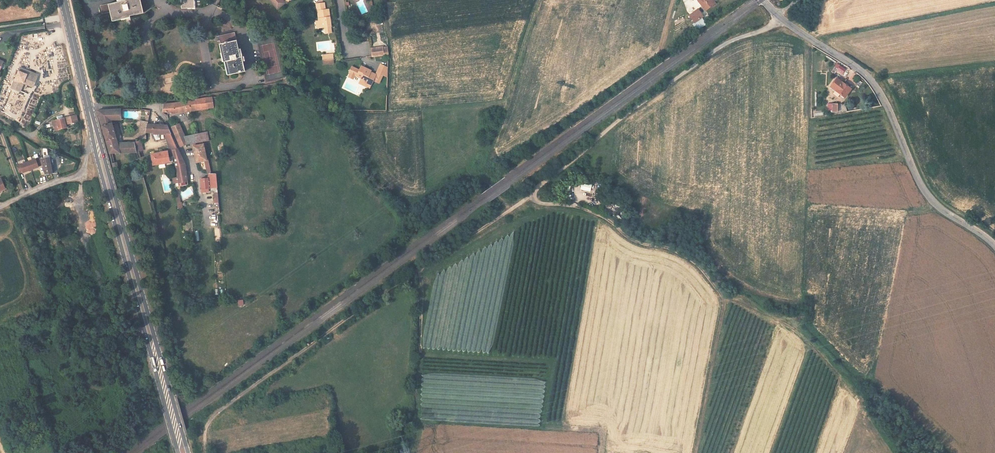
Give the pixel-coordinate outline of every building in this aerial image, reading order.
[(99,6),(100,14),(108,12),(110,21),(120,19),(120,20),(129,18),(129,16),(142,13),(139,0),(118,0),(119,2),(99,6)] [(194,0),(181,0),(182,8),(194,8),(194,0)] [(281,0),(269,0),(279,11),(286,5),(281,0)] [(704,10),(713,4),(711,1),(706,5),(703,0),(697,0),(704,10)] [(319,12),(320,22),(321,29),(326,29),(332,28),(331,11),(326,11),(326,5),(317,5),(318,12),(319,12)] [(693,24),(704,18),(698,9),(688,15),(693,24)] [(696,30),(706,25),(703,19),(693,24),(696,30)] [(225,61),(227,74),(245,71),(241,52),(239,52),(235,33),(219,36),(220,43),(220,44),(221,52),(220,52),(222,61),(225,61)] [(371,45),(373,53),(382,52),(381,44),(371,45)] [(369,67),(359,62),(358,65),(350,61),(348,67),(349,68),(353,69),(360,73),(363,74),(362,77),(373,82),(375,77),(382,80),(385,73),(387,74),(388,65),(383,62),(377,73),(374,72),(368,69),(369,67)] [(264,71),(268,81),(281,76),(277,66),(264,71)] [(20,68),(19,71),(27,74),(24,83),(34,87),(38,75),(20,68)] [(19,71),(15,80),(24,83),(27,74),(19,71)] [(837,78),(831,85),(831,86),(836,90),(834,93),(839,96),(841,93),(846,96),(852,88),(837,78)] [(21,91),(24,83),(15,80),(12,87),(21,91)] [(196,110),(213,107),(212,99),(164,106),(162,112),(168,112),(168,114),(196,110)] [(120,119),(120,110),(96,111),(109,157),(137,152),(135,145),(116,147),(111,120),(120,119)] [(70,114),(71,118),(64,119),(63,118),(50,121),(53,131),(66,128),(65,125),(77,122),(75,112),(70,114)] [(145,131),(147,123),(147,122),(140,121),(137,137),(140,137),(144,137),(145,133),(145,131)] [(169,133),(165,124),(154,124),(147,123),(145,131),(163,133),(169,133)] [(209,141),(207,132),(185,137),(179,124),(171,127),(180,147),(192,144),(209,141)] [(169,133),(163,133),(169,150),(172,149),(176,148),(169,133)] [(207,159),(203,144),(193,146),(195,161),(204,160),(207,159)] [(42,148),(42,159),(44,165),(46,175),(52,174),(49,148),(42,148)] [(176,149),(176,148),(172,149),(178,175),(179,179),(186,178),(182,162),(176,149)] [(168,161),(167,157),(166,150),(159,151),(159,154),(155,154),(155,153),(151,154),(152,165),(157,164),(157,163),(168,161)] [(40,156),(17,164),(20,173),(24,172),(24,173),(31,170),(39,168),(39,167),(43,166),(41,159),(40,156)] [(157,163),(157,164),(157,165),(172,162),(172,156),(167,157),(168,161),(157,163)] [(216,176),(211,176),(207,177),(206,178),(207,189),(217,189),(216,176)]
